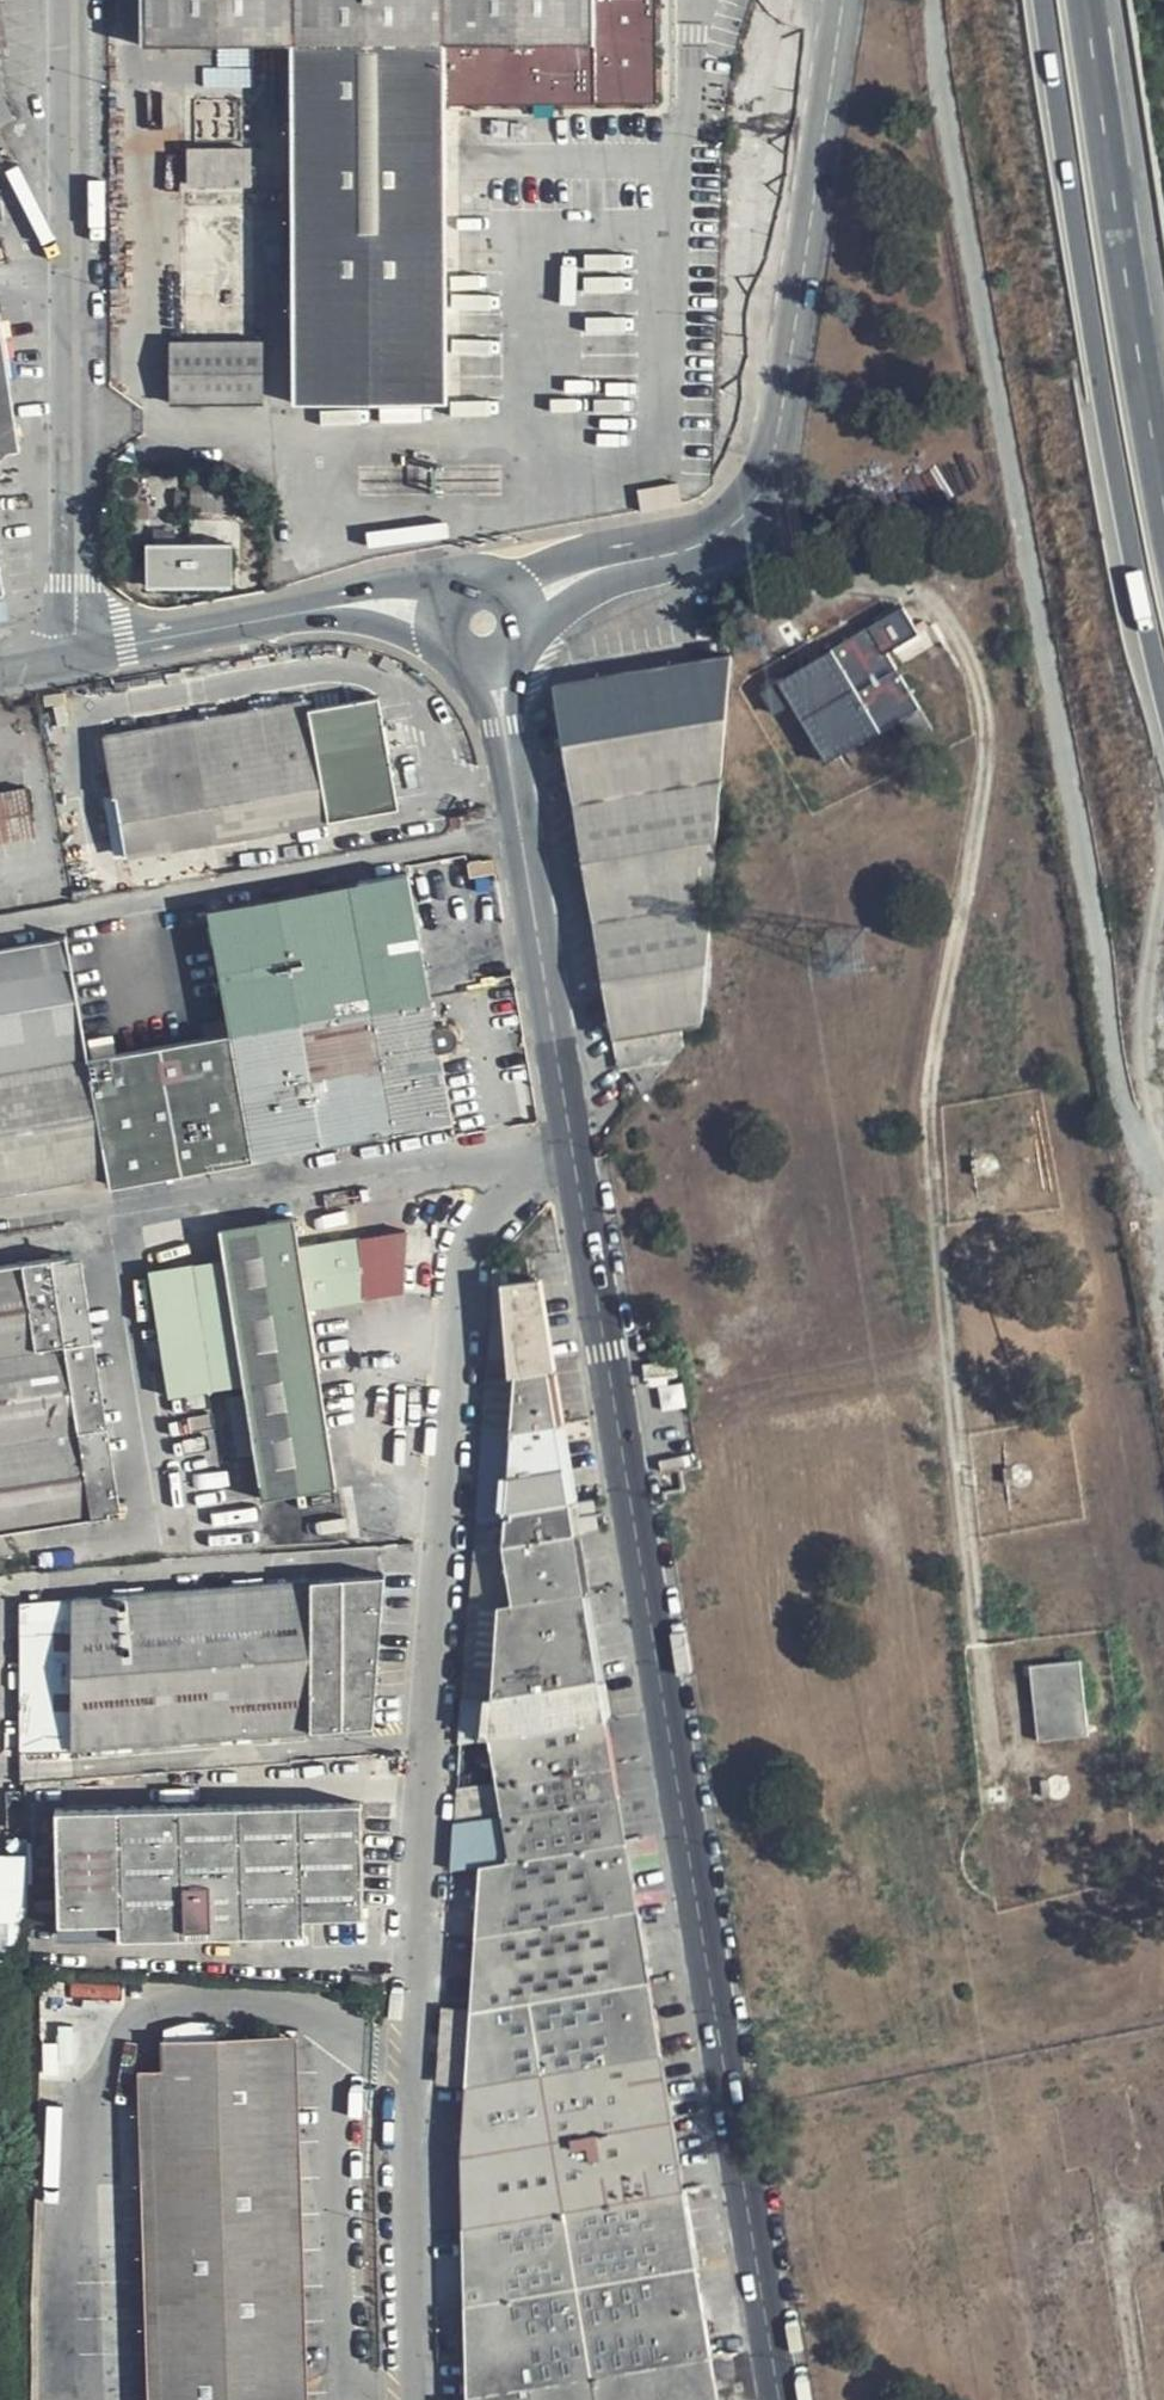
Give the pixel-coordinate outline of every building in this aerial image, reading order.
[(141,43),(290,44),(292,401),(443,402),(445,106),(654,102),(654,0),(141,0),(141,43)] [(250,148),(186,148),(186,212),(246,213),(246,185),(250,186),(250,148)] [(14,428),(0,330),(0,452),(14,428)] [(261,340),(170,340),(169,403),(261,404),(261,340)] [(640,513),(678,506),(675,484),(637,491),(640,513)] [(227,543),(146,542),(146,587),(228,588),(227,543)] [(901,608),(760,696),(771,716),(790,705),(824,762),(914,709),(884,655),(916,634),(901,608)] [(620,1071),(625,1071),(673,1060),(679,1052),(678,1029),(700,1024),(732,651),(558,683),(620,1071)] [(319,755),(325,787),(391,775),(378,701),(311,711),(309,700),(106,735),(116,789),(319,755)] [(330,822),(325,787),(319,755),(116,789),(128,860),(330,822)] [(391,775),(325,787),(330,822),(398,810),(391,775)] [(36,835),(28,788),(0,793),(0,841),(36,835)] [(209,911),(231,1032),(253,1158),(453,1123),(440,1049),(435,1022),(408,874),(209,911)] [(107,1176),(87,1059),(65,937),(0,949),(0,1195),(107,1176)] [(446,1019),(435,1022),(440,1049),(448,1047),(453,1044),(455,1039),(456,1033),(455,1026),(451,1022),(446,1019)] [(231,1032),(87,1059),(107,1176),(109,1184),(253,1158),(231,1032)] [(90,1041),(94,1057),(118,1051),(114,1035),(90,1041)] [(625,1071),(641,1099),(673,1060),(625,1071)] [(294,1220),(221,1232),(224,1255),(244,1383),(262,1499),(336,1487),(308,1309),(365,1300),(360,1240),(299,1249),(294,1220)] [(407,1232),(360,1240),(365,1300),(404,1294),(407,1232)] [(224,1255),(149,1267),(170,1395),(244,1383),(224,1255)] [(0,1269),(0,1531),(109,1515),(109,1511),(120,1508),(82,1261),(71,1263),(70,1258),(0,1269)] [(512,1283),(531,1279),(527,1262),(509,1265),(512,1283)] [(512,1283),(516,1338),(543,1334),(534,1279),(531,1279),(512,1283)] [(516,1338),(519,1378),(550,1374),(543,1334),(516,1338)] [(559,1426),(550,1374),(519,1378),(515,1432),(559,1426)] [(515,1432),(519,1378),(489,1382),(485,1437),(515,1432)] [(572,1504),(559,1426),(515,1432),(509,1514),(572,1504)] [(509,1514),(515,1432),(485,1437),(479,1519),(509,1514)] [(577,1535),(572,1504),(509,1514),(507,1546),(577,1535)] [(587,1593),(577,1535),(507,1546),(518,1605),(587,1593)] [(383,1577),(75,1599),(74,1749),(371,1724),(383,1577)] [(601,1680),(587,1593),(518,1605),(501,1608),(499,1650),(495,1698),(601,1680)] [(499,1650),(501,1608),(473,1613),(467,1703),(495,1698),(499,1650)] [(1079,1664),(1032,1667),(1036,1739),(1085,1736),(1079,1664)] [(607,1719),(601,1680),(495,1698),(492,1740),(607,1719)] [(492,1740),(495,1698),(467,1703),(464,1745),(492,1740)] [(621,1798),(607,1719),(492,1740),(499,1784),(505,1818),(621,1798)] [(499,1784),(461,1788),(458,1826),(505,1818),(499,1784)] [(628,1843),(621,1798),(505,1818),(512,1862),(628,1843)] [(59,1812),(59,1923),(119,1923),(119,1938),(305,1935),(306,1918),(365,1917),(361,1805),(59,1812)] [(512,1862),(505,1818),(458,1826),(454,1871),(483,1866),(512,1862)] [(640,1912),(628,1843),(512,1862),(483,1866),(478,1938),(640,1912)] [(28,1946),(28,1851),(0,1851),(0,1946),(28,1946)] [(651,1982),(640,1912),(478,1938),(473,2012),(651,1982)] [(72,1995),(116,1997),(118,1983),(73,1981),(72,1995)] [(663,2055),(651,1982),(473,2012),(468,2088),(663,2055)] [(468,2088),(473,2012),(444,2017),(438,2093),(468,2088)] [(168,2399),(279,2399),(280,2356),(280,2289),(271,2033),(164,2036),(166,2066),(168,2399)] [(271,2033),(280,2289),(280,2356),(279,2399),(308,2399),(307,2345),(297,2034),(271,2033)] [(686,2192),(663,2055),(468,2088),(463,2159),(465,2228),(686,2192)] [(145,2350),(145,2399),(168,2399),(166,2066),(140,2070),(145,2350)] [(699,2268),(686,2192),(465,2228),(468,2306),(699,2268)] [(535,2387),(714,2358),(699,2268),(468,2306),(470,2399),(537,2399),(535,2387)] [(714,2358),(535,2387),(537,2399),(721,2399),(714,2358)]
